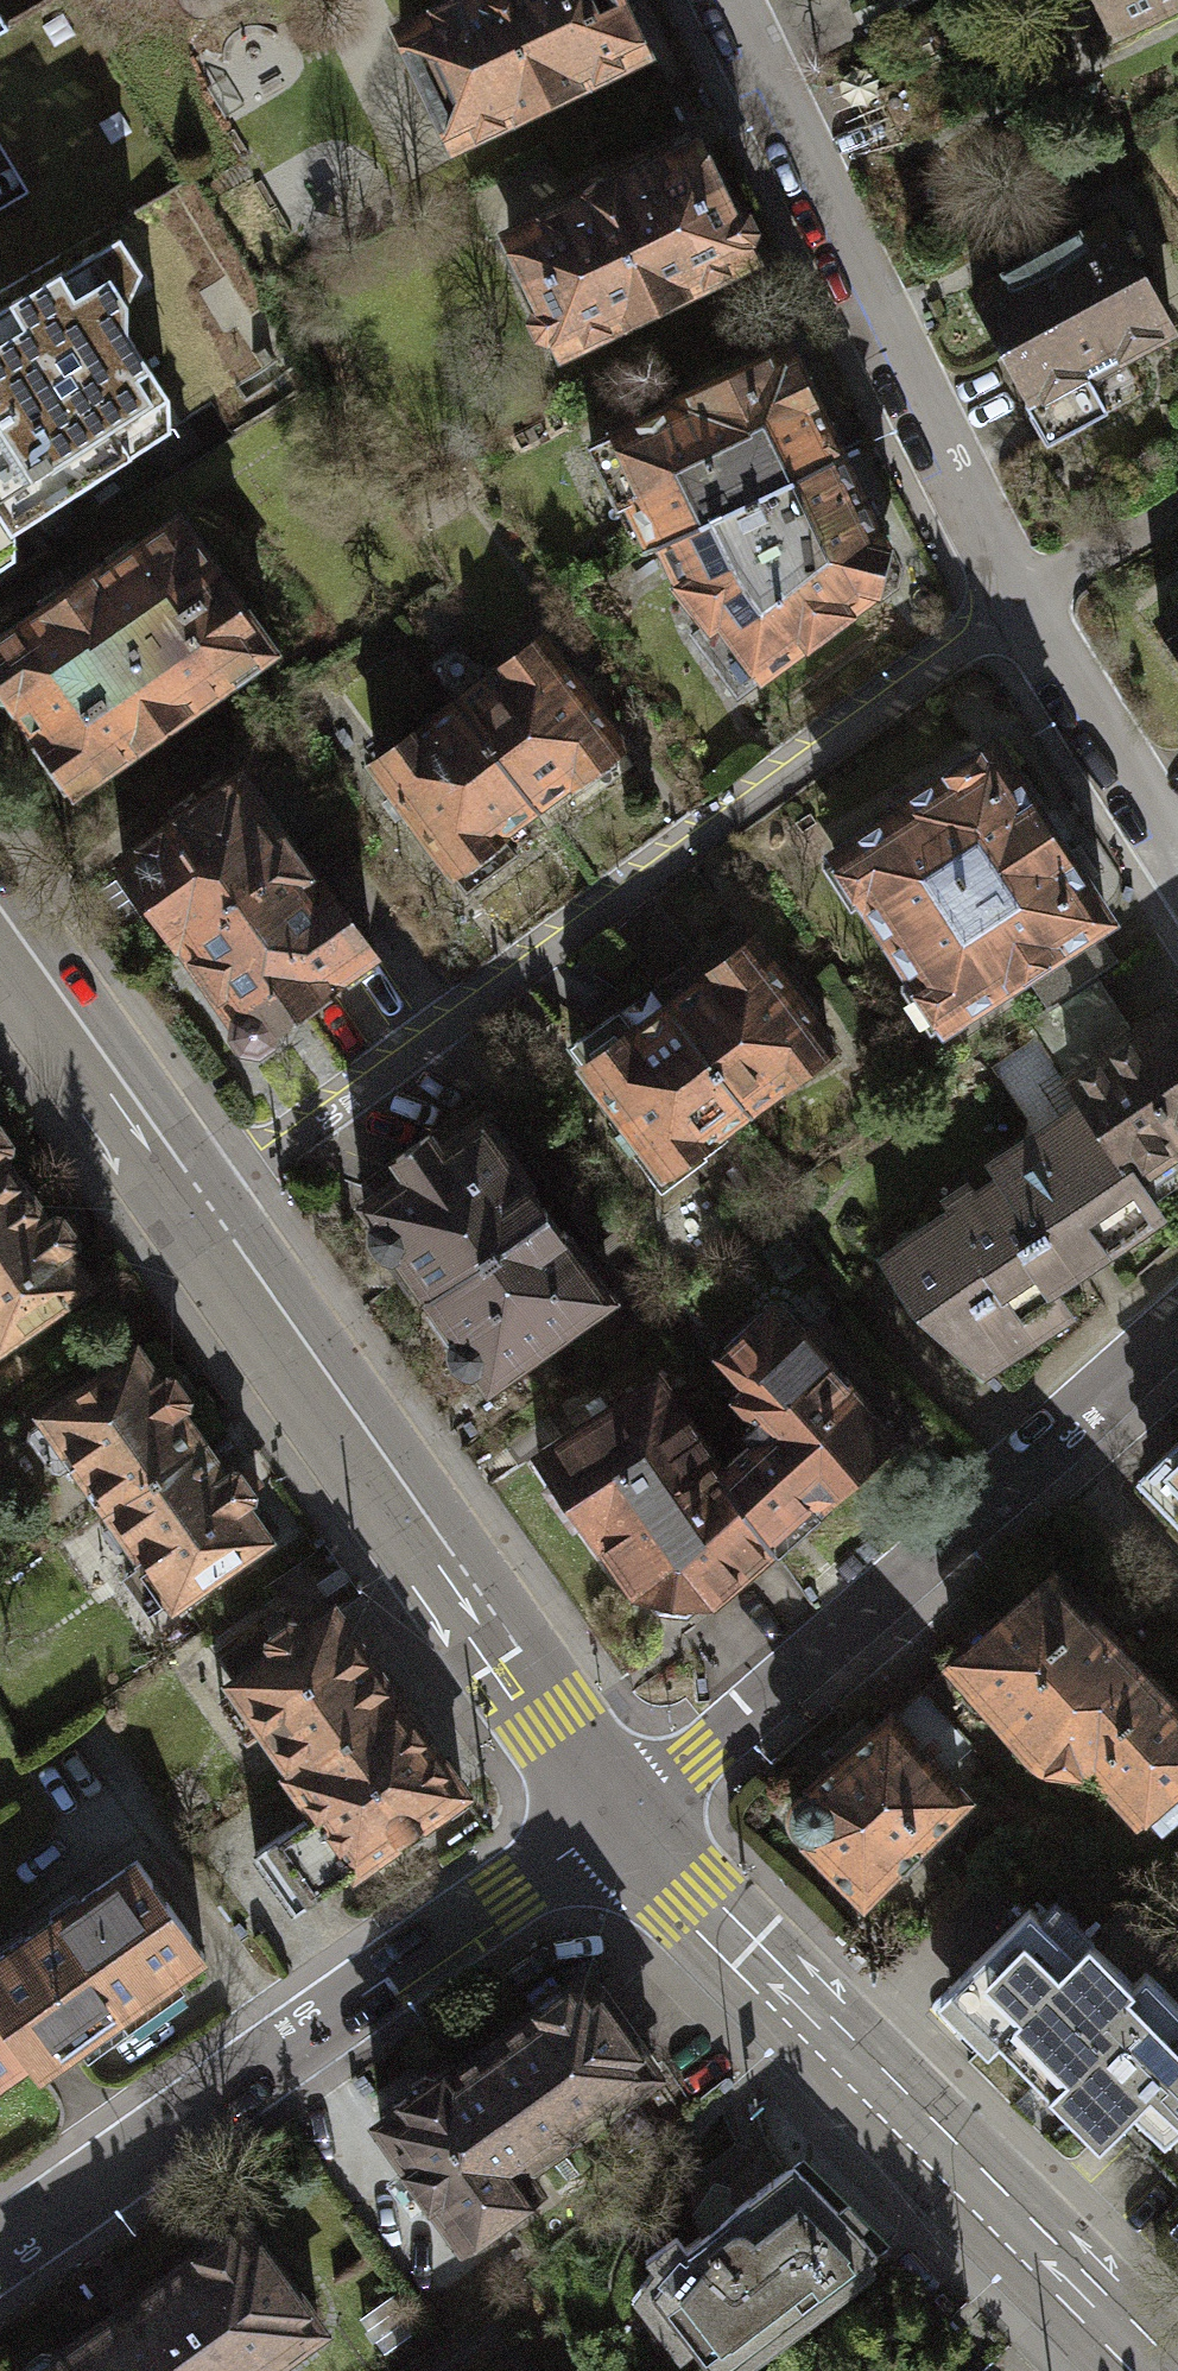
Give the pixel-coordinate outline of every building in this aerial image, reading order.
[(407,50),(458,157),(641,71),(636,61),(639,50),(637,39),(630,30),(619,25),(608,0),(466,0),(458,4),(467,22),(407,50)] [(1090,37),(1111,27),(1121,49),(1177,22),(1177,0),(1073,0),(1090,37)] [(14,41),(0,17),(0,50),(14,41)] [(572,237),(512,265),(562,372),(746,285),(687,161),(563,219),(572,237)] [(1026,420),(1046,457),(1112,421),(1092,384),(1175,340),(1108,216),(959,296),(1026,420)] [(0,306),(0,561),(15,551),(17,521),(172,422),(170,388),(127,325),(133,296),(143,263),(121,230),(0,306)] [(789,347),(591,451),(619,512),(639,505),(649,540),(676,555),(852,475),(789,347)] [(710,649),(751,706),(890,606),(897,568),(852,475),(676,555),(693,601),(722,640),(710,649)] [(269,675),(176,545),(95,602),(91,597),(0,661),(0,724),(11,726),(73,813),(269,675)] [(1162,637),(1177,660),(1177,626),(1162,637)] [(542,640),(458,700),(549,825),(634,763),(542,640)] [(458,700),(369,764),(460,890),(549,825),(458,700)] [(1106,941),(1112,936),(988,750),(932,787),(944,805),(829,882),(855,921),(873,909),(937,1005),(925,1012),(948,1046),(1033,989),(1106,941)] [(243,781),(113,874),(180,967),(310,874),(243,781)] [(310,874),(180,967),(235,1042),(234,1056),(243,1069),(262,1073),(277,1064),(278,1051),(382,978),(310,874)] [(746,1134),(844,1064),(755,939),(657,1008),(746,1134)] [(1106,941),(1033,989),(1051,1016),(1092,990),(1123,967),(1106,941)] [(1092,990),(1051,1016),(1038,1025),(1067,1074),(1123,1038),(1092,990)] [(657,1008),(571,1068),(660,1194),(746,1134),(657,1008)] [(1168,1009),(1123,1038),(1067,1074),(1085,1102),(1121,1151),(1131,1146),(1161,1193),(1177,1181),(1177,1025),(1168,1009)] [(1039,1134),(1049,1148),(885,1266),(982,1368),(1079,1310),(1061,1281),(1170,1207),(1161,1193),(1131,1146),(1121,1151),(1085,1102),(1039,1134)] [(406,1194),(359,1228),(372,1245),(370,1250),(369,1256),(369,1262),(372,1268),(375,1271),(379,1274),(383,1275),(388,1276),(393,1275),(429,1325),(553,1237),(482,1139),(437,1172),(427,1158),(396,1180),(406,1194)] [(32,1204),(0,1157),(0,1226),(32,1204)] [(93,1291),(69,1257),(79,1250),(79,1241),(67,1224),(59,1223),(50,1229),(32,1204),(0,1226),(0,1357),(93,1291)] [(553,1237),(429,1325),(458,1366),(455,1369),(453,1372),(452,1376),(452,1381),(454,1385),(456,1389),(460,1392),(463,1394),(468,1395),(473,1395),(477,1393),(491,1412),(615,1324),(553,1237)] [(754,1438),(725,1491),(724,1498),(773,1566),(911,1455),(774,1300),(717,1351),(745,1382),(733,1393),(755,1418),(745,1427),(754,1438)] [(73,1457),(114,1517),(205,1454),(174,1408),(183,1402),(184,1393),(171,1376),(164,1375),(155,1381),(134,1350),(42,1413),(45,1417),(26,1430),(54,1470),(73,1457)] [(715,1619),(773,1566),(724,1498),(725,1491),(661,1397),(539,1475),(550,1491),(540,1498),(579,1552),(588,1546),(637,1611),(650,1610),(661,1625),(688,1628),(697,1617),(715,1619)] [(181,1611),(271,1549),(247,1515),(256,1509),(257,1499),(245,1483),(237,1481),(228,1487),(205,1454),(114,1517),(148,1567),(129,1580),(157,1620),(177,1607),(181,1611)] [(1152,1487),(1177,1514),(1177,1462),(1152,1487)] [(953,1660),(1004,1717),(1047,1763),(1085,1765),(1092,1760),(1136,1809),(1177,1771),(1177,1706),(1054,1570),(953,1660)] [(332,1608),(214,1695),(287,1792),(404,1705),(332,1608)] [(953,1660),(920,1690),(972,1747),(1004,1717),(953,1660)] [(920,1690),(889,1717),(941,1774),(972,1747),(920,1690)] [(267,1865),(308,1922),(356,1887),(476,1801),(404,1705),(287,1792),(315,1830),(267,1865)] [(941,1774),(889,1717),(808,1791),(796,1797),(790,1811),(794,1825),(803,1831),(860,1894),(964,1799),(941,1774)] [(134,1876),(0,1969),(0,2032),(35,2083),(41,2093),(206,1978),(134,1876)] [(1027,1908),(946,1988),(1097,2141),(1130,2109),(1164,2143),(1177,2130),(1177,2009),(1142,1973),(1130,1985),(1085,1940),(1071,1953),(1027,1908)] [(513,2193),(658,2089),(592,1999),(439,2110),(421,2105),(405,2117),(407,2134),(375,2157),(459,2273),(533,2220),(513,2193)] [(35,2083),(0,2032),(0,2108),(35,2083)] [(762,2152),(700,2205),(713,2221),(701,2231),(710,2257),(694,2270),(680,2254),(656,2275),(676,2297),(658,2313),(703,2370),(759,2370),(884,2275),(850,2237),(762,2152)] [(343,2348),(253,2221),(55,2362),(38,2359),(22,2370),(311,2370),(343,2348)]
